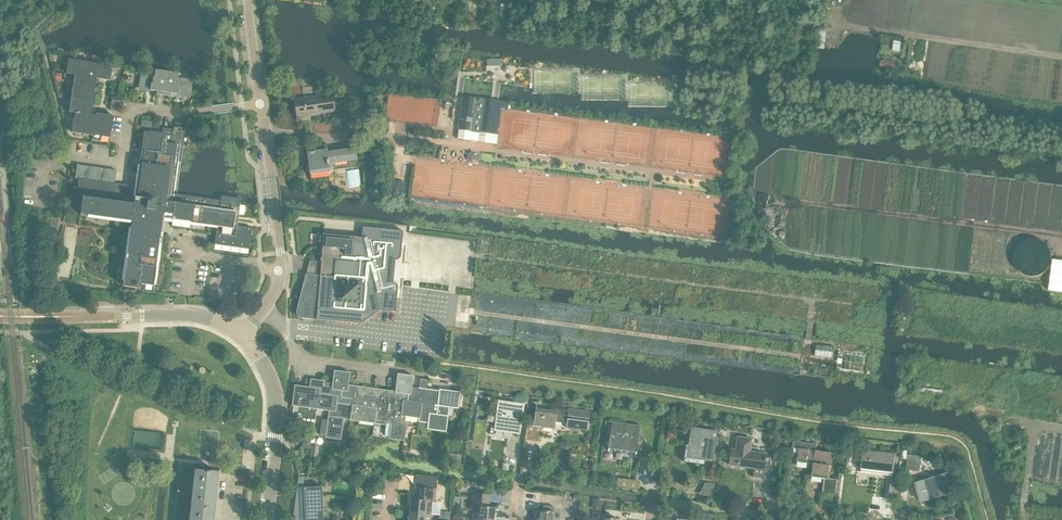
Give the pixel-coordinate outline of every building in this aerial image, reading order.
[(894,41),(892,51),(900,52),(902,42),(894,41)] [(72,87),(71,95),(93,99),(96,78),(109,80),(109,79),(107,79),(107,74),(110,75),(112,66),(90,63),(90,62),(68,59),(67,68),(70,68),(69,73),(67,73),(74,74),(73,80),(75,80),(74,87),(72,87)] [(881,60),(879,68),(882,68),(882,69),(894,71),(895,61),(883,59),(883,61),(881,60)] [(156,94),(164,95),(167,71),(156,69),(155,76),(142,74),(140,89),(154,90),(154,89),(157,89),(156,94)] [(167,71),(164,95),(171,96),(172,91),(175,92),(175,93),(188,95),(190,81),(178,79),(179,72),(167,71)] [(293,99),(296,116),(334,111),(332,93),(293,99)] [(101,136),(109,137),(112,115),(96,113),(95,115),(91,115),(93,99),(71,95),(70,104),(72,104),(71,112),(69,111),(69,112),(75,113),(74,118),(76,119),(75,124),(72,123),(71,132),(93,135),(94,133),(101,134),(101,136)] [(458,129),(471,131),(472,129),(478,130),(478,132),(479,132),(498,134),(501,110),(507,109),(508,106),(508,104),(508,102),(462,96),(462,98),(459,120),(458,129)] [(110,110),(119,111),(120,101),(111,99),(111,105),(110,110)] [(339,110),(342,127),(352,125),(349,108),(339,110)] [(114,186),(116,170),(103,169),(97,168),(84,166),(77,165),(76,170),(76,174),(75,179),(79,179),(76,200),(82,201),(80,214),(131,221),(122,286),(140,289),(141,284),(153,286),(161,230),(162,225),(163,217),(172,218),(172,221),(217,227),(214,245),(249,250),(252,228),(236,226),(240,199),(221,196),(220,201),(176,194),(182,148),(185,131),(162,128),(161,134),(144,132),(142,150),(141,153),(139,170),(138,173),(137,183),(135,194),(126,193),(128,185),(118,184),(118,187),(114,186)] [(325,149),(307,152),(310,174),(331,171),(329,162),(356,159),(355,148),(326,152),(325,149)] [(392,181),(390,192),(402,194),(404,183),(392,181)] [(305,276),(296,312),(296,313),(296,314),(297,315),(297,316),(298,317),(299,317),(300,318),(301,318),(302,318),(314,319),(329,321),(361,323),(379,311),(379,310),(395,312),(397,297),(397,288),(397,287),(397,286),(397,285),(397,284),(396,283),(395,283),(395,282),(394,282),(393,282),(395,260),(396,260),(397,260),(398,259),(399,258),(400,258),(400,257),(400,256),(401,255),(401,245),(403,231),(363,227),(362,237),(323,234),(322,248),(322,252),(322,253),(321,262),(321,263),(319,263),(319,262),(313,261),(312,275),(306,274),(305,274),(305,276)] [(1048,291),(1061,292),(1061,261),(1052,260),(1048,291)] [(815,356),(832,358),(834,347),(816,345),(815,356)] [(292,405),(291,406),(293,406),(298,407),(316,409),(317,409),(328,411),(327,416),(327,420),(322,419),(320,434),(320,435),(325,435),(324,438),(340,440),(343,419),(350,420),(353,398),(345,397),(347,385),(348,382),(349,373),(334,371),(332,384),(323,383),(323,382),(310,380),(309,388),(301,387),(294,386),(292,405)] [(396,379),(394,392),(404,393),(401,416),(404,416),(404,417),(407,417),(419,419),(421,404),(416,403),(418,389),(411,388),(412,376),(397,374),(396,379)] [(428,381),(421,380),(419,389),(427,390),(428,381)] [(347,385),(345,397),(353,398),(350,420),(374,423),(378,390),(365,388),(362,388),(347,385)] [(418,389),(416,403),(421,404),(419,419),(418,422),(427,423),(426,430),(445,432),(449,408),(457,409),(460,393),(439,390),(438,392),(418,389)] [(378,390),(374,423),(385,425),(385,424),(391,425),(389,439),(403,441),(404,433),(405,427),(407,417),(404,417),(404,416),(401,416),(404,393),(394,392),(391,391),(378,390)] [(476,419),(472,441),(483,443),(486,425),(491,425),(489,435),(510,437),(510,433),(519,435),(523,407),(523,405),(497,401),(496,413),(492,412),(488,412),(488,408),(478,406),(476,414),(485,415),(484,421),(476,419)] [(540,442),(542,427),(555,429),(555,422),(566,424),(566,428),(587,431),(588,422),(587,421),(587,419),(589,419),(590,411),(568,408),(568,411),(551,408),(550,411),(535,409),(533,425),(527,425),(525,440),(540,442)] [(639,432),(640,426),(612,422),(608,448),(636,451),(637,444),(644,439),(639,432)] [(716,431),(691,428),(689,439),(685,439),(682,461),(703,464),(703,460),(712,461),(716,431)] [(666,438),(676,439),(677,431),(667,430),(666,438)] [(753,476),(762,478),(765,453),(751,451),(752,438),(736,436),(734,449),(731,449),(728,464),(754,468),(753,476)] [(835,494),(837,479),(829,478),(832,452),(816,450),(817,443),(794,440),(793,448),(799,448),(798,461),(814,463),(812,476),(824,478),(822,492),(835,494)] [(311,449),(310,456),(317,457),(318,448),(312,447),(311,447),(311,449)] [(863,450),(861,472),(893,475),(893,476),(894,465),(895,457),(896,453),(863,450)] [(848,459),(848,454),(842,453),(840,467),(847,467),(848,459)] [(909,455),(907,469),(919,471),(921,457),(909,455)] [(195,470),(191,506),(213,509),(215,495),(215,494),(216,494),(216,487),(215,487),(216,486),(217,473),(217,472),(215,472),(209,471),(195,470)] [(921,481),(916,483),(917,487),(922,502),(954,492),(948,473),(921,481)] [(416,474),(415,487),(436,489),(437,476),(416,474)] [(322,487),(304,487),(304,477),(299,476),(292,519),(323,519),(322,487)] [(891,479),(889,496),(896,497),(897,497),(899,480),(899,479),(891,479)] [(628,480),(627,489),(638,490),(639,482),(628,480)] [(410,499),(409,512),(425,514),(425,513),(431,514),(432,502),(434,502),(435,498),(436,489),(415,487),(413,499),(410,499)] [(472,505),(478,506),(477,519),(488,519),(493,519),(494,508),(487,507),(488,502),(489,495),(488,495),(488,492),(475,491),(475,493),(474,493),(473,493),(472,500),(472,505)] [(190,519),(212,519),(213,509),(191,506),(190,519)] [(534,518),(537,519),(553,519),(553,512),(554,508),(543,506),(542,511),(538,511),(537,511),(535,511),(534,518)]
